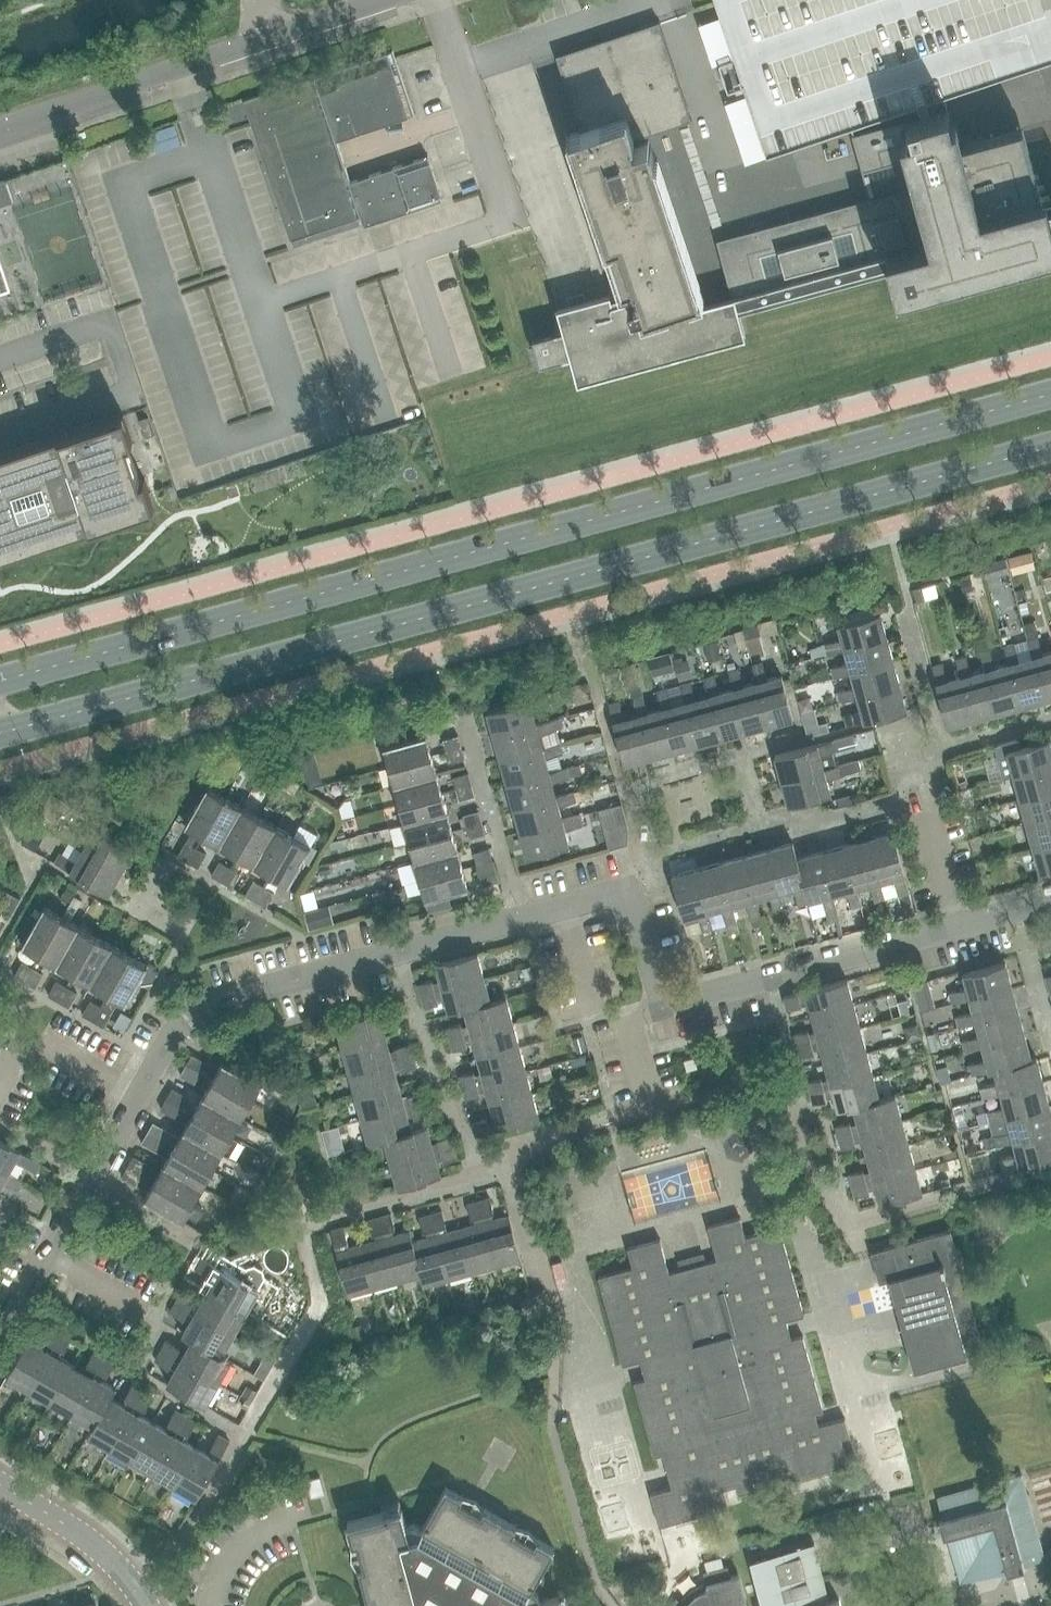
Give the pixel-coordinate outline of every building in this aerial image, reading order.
[(852,134),(921,115),(947,107),(943,96),(1050,60),(1050,0),(714,0),(715,2),(733,58),(718,63),(728,91),(743,86),(767,156),(850,128),(852,134)] [(532,337),(539,364),(570,356),(577,382),(745,336),(738,310),(813,290),(891,269),(897,291),(1050,249),(1050,230),(1050,225),(1050,211),(1046,192),(1041,193),(1030,154),(1022,125),(962,141),(956,119),(952,120),(949,107),(947,107),(921,115),(852,134),(869,198),(716,240),(732,296),(691,307),(689,299),(700,296),(646,135),(692,120),(659,21),(556,55),(581,130),(570,134),(590,193),(622,288),(636,283),(638,289),(613,297),(611,291),(581,300),(557,307),(563,329),(532,337)] [(428,155),(350,181),(337,140),(391,122),(414,115),(396,62),(396,61),(396,60),(395,58),(393,50),(244,99),(290,239),(361,216),(364,225),(442,199),(428,155)] [(13,200),(6,180),(0,182),(0,205),(13,200)] [(8,284),(0,259),(0,286),(8,284)] [(152,509),(152,507),(143,481),(139,482),(127,446),(131,445),(122,417),(0,457),(0,560),(152,509)] [(147,417),(139,419),(146,438),(154,435),(147,417)] [(237,483),(227,487),(230,497),(240,494),(237,483)] [(1035,567),(1031,553),(1009,559),(1013,573),(1035,567)] [(1004,559),(982,565),(982,566),(983,570),(986,581),(1009,575),(1005,560),(1004,559)] [(970,576),(960,579),(964,592),(974,589),(970,576)] [(938,596),(934,583),(913,589),(916,602),(938,596)] [(1022,613),(1029,612),(1026,601),(1020,603),(1022,613)] [(827,654),(845,649),(887,637),(880,612),(837,624),(838,625),(842,638),(825,643),(827,654)] [(1033,621),(1023,623),(1027,640),(1038,637),(1033,621)] [(743,630),(746,640),(761,635),(758,625),(743,630)] [(834,678),(851,673),(893,661),(887,637),(845,649),(848,662),(831,667),(834,678)] [(1032,657),(1044,699),(1050,697),(1050,652),(1042,654),(1038,637),(1027,640),(1032,657)] [(717,640),(703,644),(708,661),(722,658),(717,640)] [(825,643),(809,649),(811,658),(827,654),(825,643)] [(1003,646),(1008,663),(1020,706),(1044,699),(1032,657),(1019,660),(1014,643),(1003,646)] [(979,653),(984,670),(996,712),(1020,706),(1008,663),(995,667),(990,650),(979,653)] [(669,652),(647,658),(647,659),(652,677),(675,671),(670,653),(669,652)] [(955,659),(960,676),(972,719),(996,712),(984,670),(971,674),(966,656),(955,659)] [(688,658),(674,662),(679,681),(693,677),(688,658)] [(840,702),(857,697),(900,685),(893,661),(851,673),(855,686),(837,691),(840,702)] [(729,670),(736,668),(735,662),(727,663),(729,670)] [(752,665),(757,682),(768,725),(793,718),(782,675),(780,676),(767,679),(762,662),(752,665)] [(634,663),(624,665),(624,666),(632,698),(643,695),(634,663)] [(942,663),(931,666),(936,683),(935,683),(947,726),(972,719),(960,676),(947,680),(942,663)] [(728,672),(733,689),(744,731),(768,725),(757,682),(743,686),(738,669),(728,672)] [(606,673),(609,686),(621,683),(618,670),(606,673)] [(704,678),(709,695),(720,738),(744,731),(733,689),(719,692),(714,675),(704,678)] [(680,685),(685,702),(697,744),(720,738),(709,695),(695,699),(691,682),(680,685)] [(864,721),(864,722),(907,710),(900,685),(857,697),(861,710),(844,715),(847,726),(864,721)] [(656,691),(661,708),(673,751),(697,744),(685,702),(671,706),(667,688),(656,691)] [(556,691),(546,694),(546,695),(548,702),(558,700),(556,691)] [(486,710),(493,736),(536,724),(532,710),(549,706),(548,702),(546,695),(529,700),(529,699),(486,710)] [(649,757),(673,751),(661,708),(647,712),(643,695),(632,698),(637,715),(649,757)] [(619,701),(608,704),(613,721),(612,721),(624,764),(649,757),(637,715),(624,718),(619,701)] [(808,737),(830,731),(827,722),(819,725),(815,709),(814,709),(801,713),(806,729),(808,737)] [(493,736),(500,759),(542,748),(539,734),(556,730),(553,719),(536,724),(493,736)] [(383,746),(389,766),(431,755),(426,735),(383,746)] [(442,739),(445,751),(461,747),(458,735),(442,739)] [(853,735),(834,740),(817,745),(817,744),(774,755),(781,780),(836,765),(832,752),(856,746),(853,735)] [(996,754),(1003,778),(1013,775),(1013,776),(1050,765),(1050,747),(1049,739),(1021,747),(1019,739),(994,746),(996,754)] [(500,759),(507,783),(549,772),(545,758),(562,754),(559,743),(542,748),(500,759)] [(461,747),(445,751),(448,762),(464,758),(461,747)] [(315,752),(301,755),(306,772),(316,770),(319,764),(315,752)] [(234,754),(232,758),(229,763),(239,769),(241,764),(244,759),(234,754)] [(389,766),(394,785),(436,774),(431,755),(389,766)] [(788,805),(831,794),(830,792),(826,779),(843,775),(861,770),(858,759),(836,765),(781,780),(788,805)] [(580,764),(566,768),(569,777),(582,774),(580,764)] [(1013,776),(1020,799),(1050,791),(1050,765),(1013,776)] [(507,783),(513,807),(555,796),(552,782),(569,777),(566,768),(566,767),(549,772),(507,783)] [(452,777),(456,789),(471,784),(468,773),(452,777)] [(394,785),(399,804),(442,792),(436,774),(394,785)] [(471,784),(456,789),(459,800),(474,796),(471,784)] [(207,787),(185,825),(203,835),(225,797),(207,787)] [(588,787),(573,791),(575,801),(591,797),(588,787)] [(513,807),(520,831),(562,819),(558,806),(575,801),(573,791),(555,796),(513,807)] [(1020,799),(1026,823),(1050,817),(1050,791),(1020,799)] [(399,804),(404,823),(447,811),(442,792),(399,804)] [(50,795),(39,814),(57,824),(67,805),(67,804),(68,803),(51,793),(50,795)] [(225,797),(203,835),(220,845),(242,807),(225,797)] [(832,800),(828,804),(829,807),(834,808),(838,807),(836,799),(832,800)] [(621,804),(602,809),(613,847),(613,848),(627,844),(628,830),(621,804)] [(242,807),(220,845),(237,855),(259,816),(242,807)] [(463,815),(466,826),(482,822),(478,810),(463,815)] [(452,830),(447,811),(404,823),(404,824),(390,828),(395,845),(409,841),(409,842),(452,830)] [(579,815),(562,819),(520,831),(527,856),(569,844),(569,843),(568,843),(565,830),(582,825),(579,815)] [(259,816),(237,855),(254,864),(276,826),(259,816)] [(1026,823),(1033,847),(1050,842),(1050,817),(1026,823)] [(482,822),(466,826),(469,838),(485,834),(482,822)] [(32,824),(27,834),(39,842),(45,831),(32,824)] [(62,826),(57,835),(67,841),(72,831),(62,826)] [(276,826),(254,864),(271,874),(293,836),(276,826)] [(67,841),(82,849),(121,871),(133,849),(95,827),(94,828),(95,828),(88,840),(72,831),(67,841)] [(409,842),(415,861),(457,849),(452,830),(409,842)] [(893,832),(868,839),(880,881),(893,877),(904,916),(914,913),(904,875),(905,875),(893,832)] [(293,836),(271,874),(289,884),(302,861),(310,846),(293,836)] [(868,839),(844,845),(856,888),(869,884),(874,901),(885,898),(880,881),(868,839)] [(185,842),(177,856),(188,862),(196,848),(185,842)] [(807,901),(796,858),(797,858),(793,842),(768,849),(779,892),(792,888),(797,905),(807,902),(807,901)] [(1033,847),(1039,872),(1050,869),(1050,842),(1033,847)] [(845,890),(850,908),(852,915),(863,912),(861,905),(856,888),(844,845),(821,852),(832,894),(845,890)] [(310,846),(302,861),(309,864),(317,850),(310,846)] [(198,868),(198,867),(206,854),(196,848),(188,862),(198,868)] [(473,852),(476,864),(492,860),(489,848),(473,852)] [(60,853),(55,861),(55,862),(70,871),(69,872),(108,894),(121,871),(82,849),(75,861),(60,853)] [(415,861),(420,880),(462,868),(457,849),(415,861)] [(779,892),(768,849),(744,855),(755,898),(769,894),(773,911),(783,909),(779,892)] [(822,897),(826,914),(829,923),(839,920),(832,894),(821,852),(797,858),(796,858),(807,901),(822,897)] [(755,898),(744,855),(720,862),(731,904),(745,901),(749,918),(750,918),(760,915),(755,898)] [(476,864),(480,876),(482,885),(498,880),(492,860),(476,864)] [(222,881),(230,867),(219,861),(211,875),(222,881)] [(721,907),(726,924),(728,935),(739,932),(731,904),(720,862),(696,868),(708,911),(721,907)] [(320,875),(331,872),(329,864),(318,867),(319,870),(320,875)] [(232,887),(240,873),(230,867),(222,881),(232,887)] [(468,888),(462,868),(420,880),(425,899),(448,893),(468,888)] [(683,918),(684,918),(684,917),(697,914),(702,931),(712,928),(708,911),(696,868),(671,875),(683,918)] [(255,901),(264,887),(263,886),(253,881),(245,895),(255,901)] [(255,901),(266,907),(274,893),(264,887),(255,901)] [(0,890),(0,906),(12,912),(12,913),(20,898),(1,888),(0,890)] [(66,888),(61,898),(67,901),(73,892),(66,888)] [(74,896),(63,917),(70,921),(82,900),(74,896)] [(329,905),(303,912),(308,930),(334,923),(329,905)] [(39,955),(61,917),(43,906),(22,945),(39,955)] [(760,915),(750,918),(753,927),(762,925),(760,915)] [(61,917),(39,955),(56,965),(78,926),(61,917)] [(78,926),(56,965),(73,974),(95,936),(78,926)] [(146,930),(141,940),(157,949),(163,939),(146,930)] [(1050,935),(1035,939),(1038,948),(1039,952),(1040,951),(1050,948),(1050,939),(1050,935)] [(95,936),(73,974),(90,984),(112,946),(95,936)] [(112,946),(90,984),(107,994),(129,955),(112,946)] [(477,953),(434,965),(441,990),(484,978),(477,953)] [(107,994),(100,1006),(111,1012),(118,1000),(125,1004),(147,965),(129,955),(107,994)] [(22,962),(14,975),(14,976),(24,982),(32,968),(22,962)] [(952,1003),(969,999),(1012,987),(1005,962),(963,973),(963,975),(967,988),(949,993),(952,1003)] [(35,988),(35,987),(43,973),(32,968),(24,982),(35,988)] [(484,978),(441,990),(448,1014),(464,1010),(464,1009),(491,1002),(491,1001),(484,978)] [(847,979),(804,991),(811,1016),(854,1004),(847,979)] [(421,996),(435,992),(432,980),(417,984),(421,996)] [(56,981),(48,994),(48,995),(58,1001),(66,987),(56,981)] [(69,1007),(69,1006),(77,993),(66,987),(58,1001),(69,1007)] [(959,1027),(976,1022),(1018,1011),(1012,987),(969,999),(973,1012),(956,1017),(959,1027)] [(421,996),(423,1006),(424,1007),(438,1003),(435,992),(421,996)] [(783,997),(787,1010),(801,1006),(798,993),(783,997)] [(932,995),(917,999),(920,1012),(921,1011),(935,1007),(932,995)] [(491,1002),(464,1009),(464,1010),(470,1033),(513,1022),(507,997),(491,1001),(491,1002)] [(898,1001),(902,1014),(910,1012),(906,999),(898,1001)] [(90,1000),(82,1013),(82,1014),(92,1020),(100,1006),(90,1000)] [(854,1004),(811,1016),(818,1040),(860,1028),(854,1004)] [(103,1026),(103,1025),(111,1012),(100,1006),(92,1020),(103,1026)] [(399,1006),(385,1010),(388,1023),(402,1019),(399,1006)] [(378,1011),(336,1023),(342,1048),(385,1036),(378,1011)] [(965,1051),(982,1046),(1025,1035),(1018,1011),(976,1022),(980,1036),(962,1041),(965,1051)] [(513,1022),(470,1033),(477,1057),(520,1046),(513,1022)] [(449,1039),(464,1035),(461,1024),(446,1028),(449,1039)] [(917,1024),(909,1027),(906,1032),(908,1040),(920,1037),(917,1024)] [(860,1028),(818,1040),(824,1064),(867,1052),(860,1028)] [(797,1046),(811,1042),(808,1030),(794,1034),(797,1046)] [(464,1035),(449,1039),(452,1051),(453,1050),(467,1047),(464,1035)] [(989,1071),(994,1070),(994,1069),(1031,1059),(1031,1058),(1025,1035),(982,1046),(986,1060),(969,1064),(971,1075),(989,1070),(989,1071)] [(385,1036),(342,1048),(349,1072),(392,1060),(385,1036)] [(573,1038),(577,1052),(586,1050),(582,1036),(573,1038)] [(797,1046),(800,1057),(814,1053),(811,1042),(797,1046)] [(398,1058),(412,1054),(409,1043),(395,1047),(398,1058)] [(520,1046),(477,1057),(483,1081),(526,1070),(520,1046)] [(873,1076),(867,1052),(824,1064),(831,1088),(873,1076)] [(206,1062),(193,1055),(192,1054),(186,1064),(200,1072),(206,1062)] [(412,1054),(398,1058),(401,1070),(415,1066),(412,1054)] [(694,1056),(684,1059),(686,1069),(697,1066),(694,1056)] [(983,1098),(1000,1094),(1043,1082),(1036,1057),(1031,1058),(1031,1059),(994,1069),(994,1070),(998,1083),(980,1088),(983,1098)] [(392,1060),(349,1072),(356,1096),(398,1084),(392,1060)] [(223,1061),(213,1079),(251,1101),(262,1083),(223,1061)] [(200,1072),(186,1064),(180,1075),(194,1083),(200,1072)] [(951,1080),(947,1066),(936,1069),(940,1083),(946,1081),(951,1080)] [(526,1070),(483,1081),(489,1105),(532,1094),(526,1070)] [(474,1072),(460,1075),(459,1076),(462,1087),(477,1083),(474,1072)] [(873,1076),(831,1088),(837,1113),(853,1108),(880,1100),(873,1076)] [(824,1089),(821,1078),(807,1082),(810,1093),(824,1089)] [(213,1079),(203,1096),(242,1118),(251,1101),(213,1079)] [(1004,1107),(987,1112),(977,1114),(980,1125),(990,1122),(1007,1117),(1049,1106),(1043,1082),(1000,1094),(1004,1107)] [(477,1083),(462,1087),(465,1099),(480,1095),(477,1083)] [(398,1084),(356,1096),(362,1120),(405,1108),(398,1084)] [(187,1096),(173,1088),(167,1098),(181,1106),(187,1096)] [(297,1092),(301,1108),(316,1104),(312,1088),(297,1092)] [(824,1089),(810,1093),(813,1105),(827,1101),(824,1089)] [(411,1106),(425,1102),(422,1091),(408,1095),(411,1106)] [(532,1094),(489,1105),(496,1130),(539,1119),(532,1094)] [(853,1108),(859,1132),(902,1120),(895,1095),(880,1100),(853,1108)] [(203,1096),(193,1113),(232,1135),(242,1118),(203,1096)] [(181,1106),(167,1098),(161,1109),(175,1117),(181,1106)] [(425,1102),(411,1106),(414,1118),(428,1114),(425,1102)] [(955,1114),(964,1111),(962,1103),(953,1106),(955,1114)] [(993,1136),(996,1146),(1013,1141),(1050,1131),(1050,1112),(1049,1106),(1007,1117),(1010,1131),(993,1136)] [(405,1108),(362,1120),(369,1145),(385,1140),(411,1132),(405,1108)] [(239,1139),(232,1135),(193,1113),(183,1130),(222,1152),(229,1156),(239,1139)] [(487,1119),(472,1123),(476,1136),(490,1132),(487,1119)] [(902,1120),(859,1132),(866,1156),(909,1144),(902,1120)] [(167,1130),(153,1122),(147,1132),(161,1140),(167,1130)] [(836,1126),(839,1138),(853,1134),(850,1122),(836,1126)] [(411,1132),(385,1140),(391,1164),(434,1152),(427,1127),(411,1132)] [(183,1130),(174,1147),(212,1169),(222,1152),(183,1130)] [(1020,1166),(1050,1158),(1050,1131),(1013,1141),(1017,1155),(1000,1159),(1002,1170),(1019,1165),(1020,1166)] [(161,1140),(147,1132),(141,1143),(155,1151),(161,1140)] [(839,1138),(842,1149),(856,1145),(853,1134),(839,1138)] [(440,1151),(454,1147),(451,1135),(437,1139),(440,1151)] [(993,1136),(982,1138),(985,1149),(996,1146),(993,1136)] [(0,1138),(0,1167),(8,1172),(15,1160),(30,1169),(36,1159),(20,1150),(21,1149),(0,1138)] [(873,1180),(915,1168),(909,1144),(866,1156),(873,1180)] [(174,1147),(164,1164),(203,1186),(212,1169),(174,1147)] [(443,1162),(457,1158),(454,1147),(440,1151),(443,1162)] [(434,1152),(391,1164),(398,1188),(398,1189),(440,1177),(440,1176),(434,1152)] [(148,1164),(134,1156),(128,1166),(142,1174),(148,1164)] [(164,1164),(154,1181),(193,1203),(193,1202),(202,1186),(203,1186),(164,1164)] [(142,1174),(128,1166),(122,1177),(136,1185),(142,1174)] [(8,1172),(0,1167),(0,1185),(2,1181),(18,1190),(23,1181),(8,1172)] [(922,1193),(915,1168),(873,1180),(879,1204),(922,1193)] [(852,1185),(866,1181),(863,1170),(849,1174),(852,1185)] [(154,1181),(144,1199),(182,1221),(188,1212),(197,1217),(202,1207),(193,1202),(193,1203),(154,1181)] [(852,1185),(855,1197),(869,1193),(866,1181),(852,1185)] [(489,1198),(478,1201),(482,1215),(493,1212),(489,1198)] [(470,1218),(482,1215),(478,1201),(466,1204),(470,1218)] [(441,1211),(430,1214),(434,1228),(445,1225),(441,1211)] [(395,1228),(391,1214),(379,1217),(383,1231),(395,1228)] [(423,1232),(434,1228),(430,1214),(419,1217),(423,1232)] [(495,1264),(520,1257),(509,1215),(484,1221),(495,1264)] [(383,1231),(379,1217),(368,1220),(372,1234),(383,1231)] [(740,1217),(708,1226),(707,1226),(709,1232),(710,1231),(717,1260),(706,1263),(704,1257),(703,1257),(704,1260),(696,1262),(698,1271),(691,1273),(688,1264),(680,1267),(679,1264),(680,1270),(668,1273),(661,1244),(662,1244),(660,1238),(627,1247),(629,1253),(630,1253),(633,1266),(598,1276),(598,1277),(599,1277),(623,1363),(622,1364),(622,1365),(641,1360),(643,1370),(652,1368),(654,1376),(633,1381),(634,1383),(635,1382),(654,1455),(663,1453),(670,1479),(678,1476),(680,1484),(650,1493),(650,1494),(651,1494),(659,1524),(659,1525),(669,1522),(669,1521),(727,1506),(727,1507),(728,1507),(723,1488),(737,1484),(739,1492),(754,1488),(752,1480),(765,1476),(768,1484),(783,1480),(781,1472),(789,1470),(791,1478),(847,1463),(848,1463),(846,1457),(855,1455),(845,1418),(817,1425),(814,1411),(822,1409),(802,1336),(803,1336),(803,1335),(782,1341),(780,1332),(788,1330),(785,1320),(804,1315),(804,1314),(803,1314),(779,1228),(780,1227),(780,1226),(745,1236),(741,1223),(742,1222),(740,1217)] [(460,1228),(471,1271),(495,1264),(484,1221),(460,1228)] [(347,1241),(343,1227),(330,1230),(334,1245),(347,1241)] [(436,1235),(448,1277),(471,1271),(460,1228),(436,1235)] [(950,1230),(906,1242),(871,1252),(879,1283),(889,1280),(914,1370),(967,1355),(957,1320),(974,1316),(950,1230)] [(396,1280),(420,1274),(421,1273),(412,1241),(409,1231),(385,1237),(396,1280)] [(436,1235),(412,1241),(421,1273),(420,1274),(423,1284),(448,1277),(436,1235)] [(361,1244),(373,1287),(396,1280),(385,1237),(361,1244)] [(336,1251),(348,1293),(373,1287),(361,1244),(336,1251)] [(245,1312),(258,1289),(257,1289),(263,1280),(264,1277),(263,1270),(254,1265),(247,1267),(246,1268),(227,1257),(221,1253),(215,1265),(208,1276),(213,1279),(207,1290),(245,1312)] [(208,1276),(215,1265),(201,1257),(195,1268),(208,1276)] [(195,1312),(233,1333),(245,1312),(207,1290),(195,1312)] [(176,1301),(189,1308),(195,1298),(182,1291),(176,1301)] [(189,1308),(176,1301),(170,1311),(183,1319),(189,1308)] [(221,1355),(233,1333),(195,1312),(182,1334),(191,1339),(192,1338),(221,1355)] [(366,1339),(361,1324),(356,1325),(351,1327),(354,1337),(356,1342),(366,1339)] [(47,1342),(53,1345),(61,1332),(51,1326),(43,1339),(47,1342)] [(61,1332),(53,1345),(64,1351),(71,1338),(61,1332)] [(28,1389),(50,1351),(28,1338),(6,1376),(28,1389)] [(231,1360),(221,1355),(192,1338),(191,1339),(179,1360),(218,1382),(231,1360)] [(180,1347),(167,1340),(167,1339),(161,1350),(174,1357),(180,1347)] [(94,1350),(86,1364),(96,1369),(104,1356),(94,1350)] [(174,1357),(161,1350),(155,1360),(168,1368),(174,1357)] [(50,1351),(28,1389),(50,1401),(72,1363),(50,1351)] [(114,1362),(104,1356),(96,1369),(107,1375),(114,1362)] [(205,1405),(206,1404),(218,1382),(179,1360),(167,1382),(167,1383),(205,1405)] [(72,1363),(50,1401),(71,1413),(93,1375),(72,1363)] [(259,1367),(255,1374),(264,1379),(268,1372),(259,1367)] [(71,1413),(92,1426),(93,1426),(110,1397),(116,1388),(93,1375),(71,1413)] [(124,1398),(135,1404),(142,1391),(132,1385),(124,1398)] [(256,1394),(255,1394),(245,1388),(241,1395),(251,1401),(252,1401),(256,1394)] [(142,1391),(135,1404),(145,1410),(152,1397),(142,1391)] [(131,1409),(110,1397),(93,1426),(92,1426),(87,1435),(109,1448),(131,1409)] [(246,1409),(250,1402),(246,1399),(242,1406),(246,1409)] [(131,1409),(109,1448),(131,1460),(153,1422),(131,1409)] [(167,1422),(178,1428),(185,1415),(175,1409),(167,1422)] [(195,1421),(185,1415),(178,1428),(188,1434),(195,1421)] [(153,1422),(131,1460),(152,1472),(174,1434),(153,1422)] [(174,1434),(152,1472),(174,1485),(196,1446),(174,1434)] [(210,1447),(221,1454),(229,1440),(218,1434),(210,1447)] [(196,1446),(174,1485),(196,1497),(196,1498),(218,1459),(196,1446)] [(1042,1555),(1042,1554),(1021,1475),(941,1497),(947,1517),(938,1519),(943,1537),(952,1535),(963,1576),(1004,1565),(1007,1573),(1016,1571),(1025,1568),(1022,1560),(1042,1555)] [(307,1480),(311,1497),(324,1494),(320,1477),(307,1480)] [(558,1596),(540,1601),(537,1594),(530,1589),(554,1548),(538,1539),(539,1538),(462,1494),(461,1495),(445,1486),(422,1528),(414,1523),(407,1526),(401,1507),(347,1522),(352,1539),(350,1540),(369,1605),(561,1605),(558,1596)] [(722,1551),(739,1547),(736,1535),(719,1540),(722,1551)] [(839,1599),(829,1602),(814,1543),(750,1559),(763,1605),(841,1605),(839,1599)] [(738,1603),(746,1601),(739,1574),(731,1577),(727,1566),(703,1572),(706,1584),(691,1589),(678,1598),(674,1597),(670,1605),(739,1605),(738,1603)]
